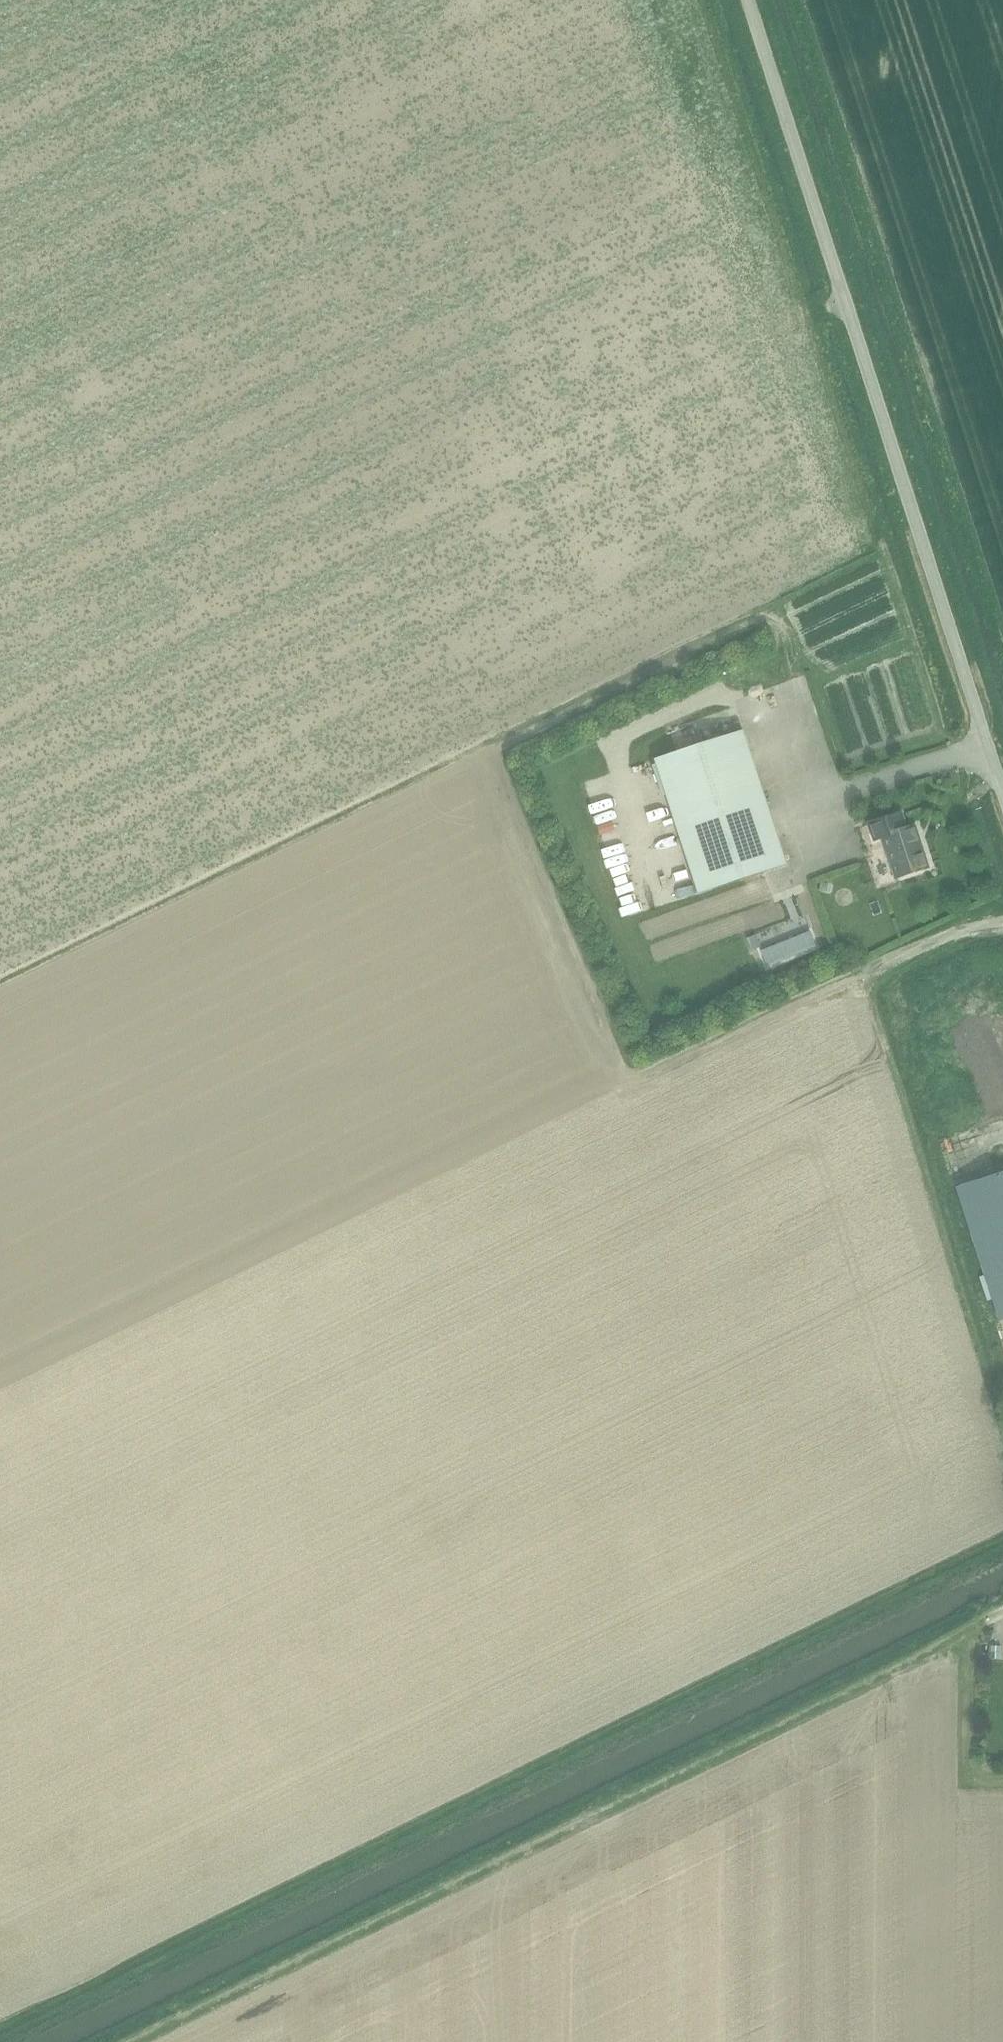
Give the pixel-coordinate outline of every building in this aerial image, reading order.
[(655,758),(698,893),(788,865),(745,729),(655,758)] [(903,813),(868,824),(874,843),(885,839),(897,876),(929,866),(925,853),(923,854),(914,826),(908,828),(903,813)] [(805,931),(762,946),(768,965),(811,950),(805,931)] [(756,936),(748,939),(753,950),(760,947),(756,936)] [(1001,1320),(1002,1320),(1002,1173),(957,1187),(1001,1320)] [(992,1646),(991,1658),(1001,1659),(1001,1646),(992,1646)]
